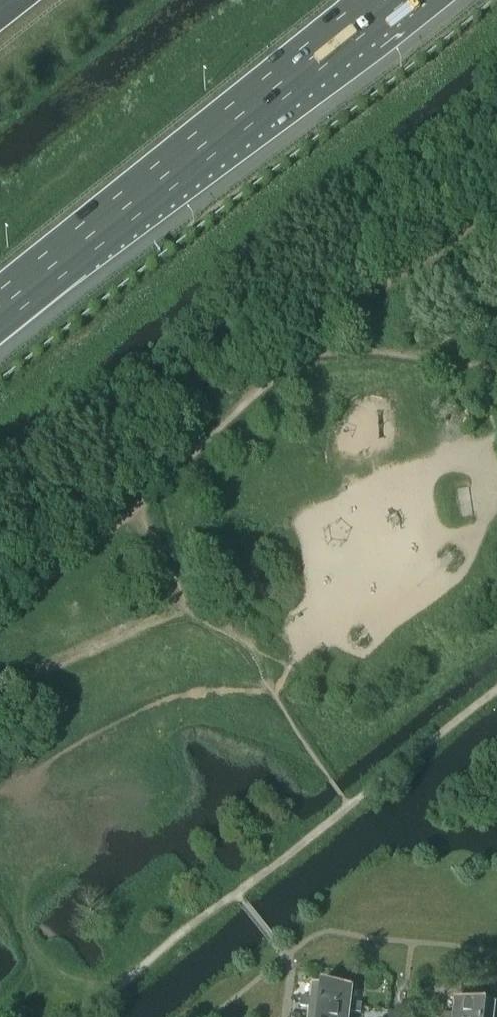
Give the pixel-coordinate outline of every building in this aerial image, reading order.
[(300,1007),(310,1008),(310,1003),(361,1009),(362,1004),(350,1003),(352,987),(313,983),(311,998),(302,997),(300,1007)] [(442,1016),(494,1016),(495,1004),(456,999),(454,1015),(442,1013),(442,1016)] [(309,1016),(349,1016),(349,1012),(361,1014),(361,1009),(310,1003),(310,1008),(309,1016)]
